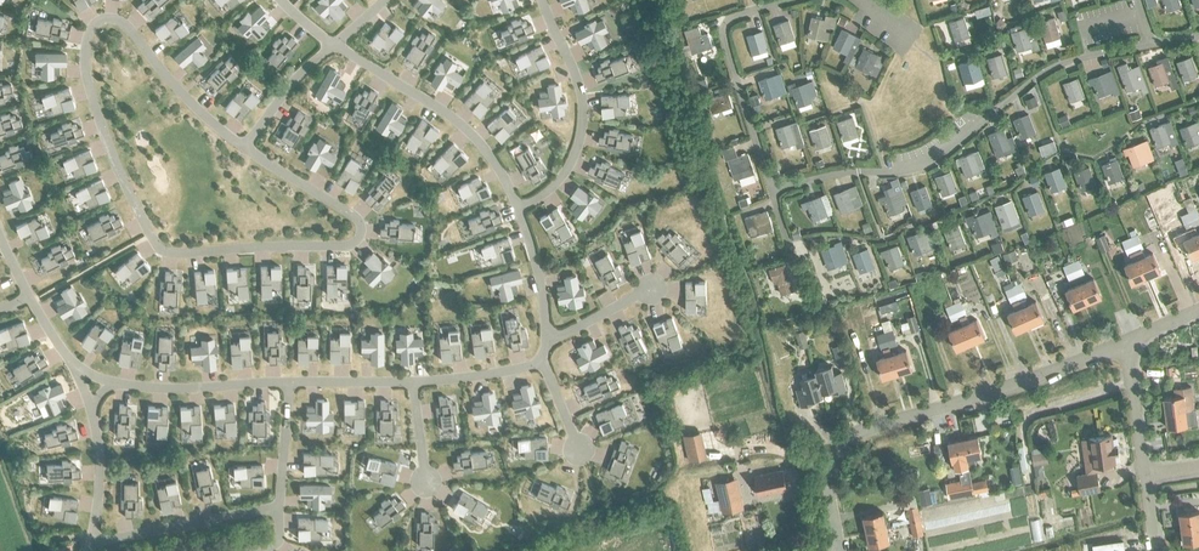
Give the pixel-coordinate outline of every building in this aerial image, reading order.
[(80,9),(95,0),(75,0),(80,9)] [(155,14),(162,8),(160,5),(166,0),(149,0),(148,0),(147,0),(138,7),(143,13),(146,10),(149,13),(153,11),(155,14)] [(336,20),(345,12),(343,10),(347,6),(343,1),(338,5),(337,3),(340,0),(318,0),(320,2),(315,7),(323,16),(328,11),(336,20)] [(414,5),(426,15),(432,7),(437,11),(444,3),(440,0),(417,0),(414,5)] [(494,3),(500,1),(504,10),(518,4),(517,0),(493,0),(494,3)] [(564,5),(570,3),(574,12),(579,10),(579,12),(590,7),(587,0),(562,0),(564,5)] [(1166,12),(1181,7),(1178,0),(1162,0),(1166,12)] [(258,36),(269,26),(265,22),(261,26),(258,23),(267,14),(260,7),(251,16),(248,13),(241,19),(245,22),(240,27),(247,34),(251,29),(258,36)] [(799,8),(790,10),(792,17),(798,16),(798,15),(799,15),(799,8)] [(1064,10),(1057,11),(1060,21),(1066,19),(1064,10)] [(167,39),(170,44),(188,29),(183,22),(180,24),(174,16),(156,30),(161,38),(169,32),(172,35),(167,39)] [(807,36),(828,41),(830,32),(826,31),(827,27),(833,28),(835,19),(826,16),(824,21),(812,18),(807,36)] [(840,16),(837,22),(844,25),(846,19),(840,16)] [(53,22),(38,19),(35,32),(50,35),(50,38),(58,40),(59,36),(67,37),(69,31),(64,30),(65,25),(61,24),(62,20),(54,18),(53,22)] [(508,29),(501,32),(505,43),(518,38),(519,41),(527,38),(526,34),(534,31),(531,23),(527,25),(525,21),(521,22),(520,18),(511,22),(512,25),(508,27),(508,29)] [(949,23),(955,42),(969,37),(963,18),(949,23)] [(1000,18),(997,22),(1003,26),(1006,22),(1000,18)] [(1039,23),(1045,42),(1059,37),(1053,18),(1039,23)] [(587,28),(576,33),(580,43),(587,40),(591,48),(595,46),(596,48),(606,43),(601,32),(606,30),(602,20),(596,23),(595,20),(585,25),(587,28)] [(774,26),(780,45),(794,40),(788,21),(774,26)] [(385,22),(370,41),(380,48),(381,47),(388,52),(404,32),(395,25),(389,33),(387,31),(391,26),(385,22)] [(1010,28),(1017,52),(1031,47),(1032,51),(1039,49),(1032,26),(1021,30),(1019,25),(1010,28)] [(684,31),(687,41),(691,51),(698,49),(699,52),(712,48),(708,33),(701,36),(698,26),(684,31)] [(861,40),(856,37),(842,30),(833,48),(847,55),(853,58),(861,40)] [(414,44),(406,57),(418,64),(426,51),(429,53),(434,45),(430,43),(435,36),(428,32),(426,35),(422,33),(420,37),(415,34),(411,42),(414,44)] [(747,37),(753,55),(767,51),(761,32),(747,37)] [(278,37),(273,44),(276,46),(272,50),(274,52),(269,58),(277,65),(286,55),(289,57),(292,53),(288,50),(296,41),(291,36),(288,40),(285,37),(282,40),(278,37)] [(198,38),(176,57),(182,64),(192,56),(195,59),(190,63),(194,67),(198,63),(199,63),(206,57),(199,50),(204,45),(198,38)] [(1004,38),(997,40),(1000,47),(1006,45),(1004,38)] [(541,46),(516,58),(520,67),(525,65),(529,73),(550,63),(541,46)] [(855,67),(869,73),(875,77),(884,59),(864,49),(858,60),(856,65),(855,67)] [(53,74),(60,74),(60,65),(66,65),(66,53),(36,52),(35,66),(41,66),(41,78),(53,78),(53,74)] [(987,59),(993,78),(1007,73),(1001,55),(987,59)] [(1169,81),(1172,89),(1179,87),(1167,56),(1156,60),(1157,64),(1148,67),(1154,86),(1169,81)] [(218,68),(207,79),(217,89),(228,78),(230,80),(236,74),(233,71),(236,68),(233,65),(236,61),(231,57),(223,65),(220,63),(216,66),(218,68)] [(1176,63),(1183,81),(1197,76),(1190,57),(1176,63)] [(436,72),(430,83),(439,89),(443,83),(452,88),(454,83),(456,85),(462,75),(451,68),(454,63),(446,58),(443,63),(439,61),(433,70),(436,72)] [(600,72),(596,74),(598,81),(606,78),(608,82),(616,79),(615,76),(629,71),(624,58),(611,63),(609,59),(601,62),(602,66),(598,68),(600,72)] [(1106,58),(1101,60),(1104,67),(1109,65),(1106,58)] [(974,61),(959,65),(965,84),(979,79),(983,78),(978,59),(974,61)] [(1117,66),(1119,73),(1126,92),(1140,87),(1142,94),(1148,92),(1139,66),(1128,70),(1126,63),(1117,66)] [(1021,67),(1014,69),(1016,77),(1023,75),(1021,67)] [(325,99),(327,96),(331,99),(333,97),(340,101),(345,92),(341,90),(345,84),(340,81),(338,85),(335,83),(340,74),(331,69),(317,94),(325,99)] [(1088,79),(1090,85),(1093,84),(1098,97),(1112,92),(1113,95),(1120,92),(1112,71),(1105,73),(1088,79)] [(759,82),(765,100),(780,96),(786,94),(780,75),(759,82)] [(1062,84),(1069,102),(1083,97),(1076,79),(1062,84)] [(483,81),(464,103),(469,107),(474,101),(476,103),(471,109),(479,115),(494,98),(486,92),(490,87),(483,81)] [(791,88),(788,89),(790,95),(793,94),(797,107),(812,102),(810,98),(816,95),(812,82),(805,84),(791,88)] [(540,98),(539,98),(540,109),(552,108),(553,113),(563,112),(562,106),(565,105),(564,95),(560,95),(559,83),(549,85),(549,92),(540,93),(540,98)] [(4,102),(4,98),(8,97),(7,93),(12,92),(11,84),(0,86),(0,102),(4,102)] [(54,114),(75,107),(69,88),(41,97),(45,107),(51,105),(54,114)] [(356,107),(352,114),(362,120),(369,108),(372,110),(377,102),(373,100),(377,92),(371,88),(368,92),(364,90),(362,94),(359,92),(354,100),(357,101),(354,106),(356,107)] [(241,119),(259,98),(251,92),(248,96),(240,90),(226,107),(241,119)] [(708,101),(711,112),(718,109),(719,112),(733,108),(728,94),(708,101)] [(758,94),(751,96),(753,104),(760,101),(758,94)] [(629,95),(601,97),(603,117),(625,115),(624,106),(630,105),(629,95)] [(1035,96),(1026,100),(1028,107),(1038,103),(1035,96)] [(392,102),(377,127),(385,132),(389,127),(397,132),(406,119),(397,113),(401,108),(392,102)] [(1194,105),(1188,107),(1191,115),(1197,113),(1194,105)] [(508,107),(487,126),(491,131),(497,126),(499,128),(493,133),(500,141),(517,126),(510,118),(515,114),(508,107)] [(1139,108),(1130,112),(1133,120),(1142,117),(1139,108)] [(287,145),(289,146),(290,145),(293,147),(301,134),(304,136),(309,127),(306,125),(308,121),(304,118),(306,115),(298,110),(292,120),(289,118),(285,124),(288,125),(280,139),(288,144),(287,145)] [(7,135),(12,133),(11,129),(22,126),(20,119),(16,120),(14,115),(10,117),(9,113),(1,115),(2,119),(0,119),(0,133),(6,132),(7,135)] [(1014,120),(1021,138),(1035,133),(1028,114),(1014,120)] [(1066,114),(1058,117),(1062,126),(1070,123),(1066,114)] [(838,122),(844,141),(858,136),(851,118),(838,122)] [(422,119),(406,143),(414,149),(417,144),(426,149),(438,130),(430,124),(426,131),(423,129),(427,123),(422,119)] [(1163,124),(1149,129),(1157,148),(1171,143),(1172,146),(1179,143),(1170,121),(1163,124)] [(1186,147),(1198,142),(1198,121),(1179,129),(1186,147)] [(59,132),(51,134),(55,145),(67,141),(68,144),(77,141),(75,137),(84,134),(81,127),(77,129),(76,124),(71,126),(70,122),(62,125),(63,128),(58,130),(59,132)] [(791,124),(776,129),(782,148),(796,144),(797,148),(804,146),(803,142),(797,122),(791,124)] [(810,131),(816,150),(831,145),(824,126),(810,131)] [(600,136),(599,144),(607,145),(607,149),(622,151),(623,148),(630,149),(632,136),(618,134),(619,130),(610,129),(609,133),(605,132),(604,137),(600,136)] [(1003,129),(989,135),(996,153),(997,157),(1018,150),(1013,136),(1007,139),(1003,129)] [(323,161),(320,166),(326,169),(329,164),(331,165),(337,155),(327,149),(330,144),(320,138),(316,143),(313,142),(308,151),(311,153),(304,163),(315,169),(321,160),(323,161)] [(1128,154),(1133,167),(1154,159),(1147,140),(1123,149),(1125,155),(1128,154)] [(454,143),(433,163),(440,170),(444,166),(451,173),(467,158),(460,150),(455,155),(453,153),(458,148),(454,143)] [(16,166),(21,165),(20,160),(31,157),(29,150),(25,152),(23,147),(19,148),(17,145),(9,147),(11,151),(6,152),(6,154),(0,157),(0,162),(2,168),(15,163),(16,166)] [(734,147),(722,151),(725,162),(727,161),(738,157),(734,147)] [(528,148),(516,155),(524,168),(521,170),(526,178),(530,176),(534,183),(541,179),(538,175),(542,173),(540,169),(543,167),(539,159),(536,161),(528,148)] [(97,169),(90,150),(63,160),(67,170),(72,168),(76,177),(97,169)] [(959,158),(956,160),(958,165),(961,164),(966,177),(980,172),(979,169),(984,167),(978,151),(973,153),(959,158)] [(727,161),(731,171),(734,181),(755,174),(748,154),(738,157),(727,161)] [(343,187),(353,193),(366,172),(361,169),(362,168),(359,167),(359,168),(358,167),(361,163),(350,156),(335,182),(341,185),(345,179),(347,181),(343,187)] [(1111,161),(1102,165),(1109,183),(1123,178),(1117,159),(1115,156),(1110,158),(1111,161)] [(1073,157),(1065,160),(1067,167),(1075,164),(1073,157)] [(590,166),(587,173),(596,176),(594,180),(602,184),(604,180),(618,186),(623,174),(609,168),(610,164),(602,161),(601,164),(596,162),(594,167),(590,166)] [(1186,165),(1179,168),(1181,175),(1189,173),(1186,165)] [(1074,172),(1081,191),(1095,186),(1088,167),(1074,172)] [(1044,173),(1051,192),(1065,186),(1058,168),(1044,173)] [(935,177),(942,196),(957,190),(950,172),(935,177)] [(372,191),(364,200),(371,206),(373,203),(377,206),(380,203),(383,206),(390,198),(388,196),(391,192),(390,190),(395,184),(394,183),(395,182),(393,180),(392,181),(385,175),(376,185),(374,184),(369,189),(372,191)] [(1038,176),(1030,179),(1033,187),(1041,184),(1038,176)] [(479,177),(458,187),(462,196),(465,195),(469,203),(491,193),(486,184),(477,188),(476,185),(481,182),(479,177)] [(882,197),(878,198),(880,204),(884,203),(889,216),(903,211),(901,206),(907,204),(902,190),(897,178),(890,181),(893,186),(884,189),(886,195),(882,197)] [(18,202),(21,209),(30,205),(28,198),(31,197),(28,188),(24,190),(19,179),(11,182),(15,194),(11,195),(9,189),(3,192),(6,197),(4,198),(8,206),(18,202)] [(85,198),(89,207),(110,198),(101,180),(75,191),(80,201),(85,198)] [(1143,182),(1135,185),(1138,190),(1145,187),(1143,182)] [(1171,183),(1155,190),(1163,208),(1171,205),(1168,199),(1177,196),(1171,183)] [(994,184),(987,186),(990,193),(996,191),(994,184)] [(834,194),(841,213),(855,207),(863,204),(856,186),(847,189),(834,194)] [(910,192),(917,211),(932,205),(924,186),(910,192)] [(577,200),(571,207),(575,210),(574,212),(582,218),(589,208),(595,213),(601,205),(596,201),(598,198),(590,192),(587,195),(578,187),(572,195),(577,200)] [(976,190),(969,193),(972,201),(979,198),(976,190)] [(1155,190),(1150,192),(1153,199),(1152,200),(1157,212),(1157,213),(1164,210),(1163,208),(1155,190)] [(1023,197),(1030,215),(1038,212),(1044,210),(1037,192),(1023,197)] [(801,204),(803,209),(808,207),(813,221),(833,213),(826,194),(820,196),(806,202),(801,204)] [(965,195),(959,198),(962,205),(968,203),(965,195)] [(1184,223),(1198,217),(1198,216),(1196,210),(1191,196),(1183,199),(1187,208),(1180,211),(1182,216),(1181,216),(1184,223)] [(746,198),(739,201),(741,208),(749,205),(746,198)] [(1011,201),(996,207),(1005,231),(1020,226),(1011,201)] [(481,216),(468,221),(473,233),(480,231),(480,233),(495,227),(494,224),(502,221),(499,214),(495,215),(493,211),(489,213),(488,209),(479,212),(481,216)] [(557,210),(540,220),(552,239),(560,234),(563,240),(572,234),(557,210)] [(767,232),(773,230),(767,211),(752,216),(744,219),(750,235),(757,232),(766,229),(767,232)] [(999,234),(990,211),(974,217),(973,214),(965,217),(968,225),(972,224),(976,237),(990,232),(992,236),(999,234)] [(93,240),(107,233),(108,236),(116,232),(114,228),(122,224),(119,218),(115,220),(113,215),(109,217),(107,214),(100,217),(101,221),(87,227),(93,240)] [(1074,215),(1062,220),(1065,226),(1077,222),(1074,215)] [(28,243),(49,233),(45,224),(42,226),(38,217),(17,227),(21,235),(30,231),(31,235),(26,238),(28,243)] [(1184,223),(1187,231),(1188,230),(1191,237),(1184,240),(1192,258),(1198,255),(1198,236),(1198,234),(1195,227),(1198,225),(1198,217),(1184,223)] [(384,228),(380,227),(380,237),(391,237),(391,241),(398,241),(398,239),(414,240),(414,230),(415,230),(415,228),(414,228),(414,224),(399,223),(400,219),(389,219),(389,223),(384,223),(384,228)] [(869,222),(863,224),(866,232),(872,230),(869,222)] [(944,231),(951,250),(965,245),(958,226),(944,231)] [(799,228),(791,230),(793,238),(801,236),(799,228)] [(908,237),(915,255),(935,248),(929,229),(908,237)] [(634,239),(624,243),(632,264),(642,261),(639,254),(643,252),(645,259),(651,257),(641,230),(632,234),(634,239)] [(1027,231),(1020,234),(1023,241),(1030,238),(1027,231)] [(662,233),(657,238),(663,245),(660,248),(667,254),(669,252),(679,263),(689,253),(679,243),(681,240),(675,233),(672,236),(669,233),(665,236),(662,233)] [(1096,238),(1102,252),(1109,249),(1104,235),(1096,238)] [(1131,238),(1122,242),(1125,249),(1141,242),(1137,235),(1131,238)] [(508,238),(481,247),(484,256),(490,254),(493,264),(514,256),(511,247),(504,249),(503,246),(510,244),(508,238)] [(821,251),(828,269),(842,264),(842,263),(848,261),(841,241),(834,243),(835,245),(821,251)] [(1141,242),(1125,249),(1128,255),(1130,255),(1132,262),(1125,265),(1133,283),(1147,277),(1136,252),(1142,250),(1144,249),(1141,242)] [(59,263),(61,266),(65,264),(63,260),(74,255),(71,248),(67,250),(65,246),(61,248),(59,245),(51,248),(53,252),(48,254),(49,256),(42,260),(47,270),(59,263)] [(1003,245),(993,249),(995,254),(1005,250),(1003,245)] [(883,251),(881,252),(883,258),(885,257),(890,270),(904,264),(897,246),(883,251)] [(853,254),(860,273),(874,268),(867,249),(853,254)] [(1003,254),(1006,264),(1019,259),(1015,250),(1003,254)] [(1144,256),(1142,250),(1136,252),(1147,277),(1160,271),(1152,253),(1144,256)] [(367,266),(362,271),(366,275),(364,276),(373,285),(381,277),(385,281),(394,272),(389,268),(391,265),(383,258),(381,260),(373,252),(364,260),(372,268),(371,270),(367,266)] [(133,281),(150,268),(144,260),(138,265),(136,261),(141,257),(138,253),(116,271),(122,278),(127,274),(133,281)] [(608,254),(596,261),(603,274),(600,276),(604,284),(608,282),(612,290),(619,286),(617,282),(621,280),(619,276),(623,274),(618,266),(615,267),(608,254)] [(1079,259),(1071,263),(1077,278),(1085,274),(1079,259)] [(1077,278),(1071,263),(1063,266),(1069,281),(1077,278)] [(793,290),(787,272),(784,264),(769,269),(772,277),(776,276),(782,294),(793,290)] [(306,265),(297,265),(297,277),(293,277),(293,284),(296,284),(296,299),(305,299),(305,301),(307,301),(307,299),(312,299),(311,284),(315,284),(315,274),(311,274),(311,269),(306,269),(306,265)] [(333,265),(326,265),(326,294),(338,294),(338,289),(340,289),(340,290),(342,290),(342,289),(347,289),(347,265),(335,265),(335,272),(333,272),(333,265)] [(267,267),(261,267),(262,295),(271,295),(271,289),(281,289),(280,266),(271,267),(271,273),(267,273),(267,267)] [(238,296),(248,296),(246,268),(240,268),(241,275),(237,275),(236,268),(227,269),(228,291),(238,290),(238,296)] [(1005,268),(996,272),(997,277),(998,277),(1007,273),(1005,268)] [(519,270),(491,277),(493,287),(499,286),(502,298),(512,296),(511,293),(518,291),(516,281),(521,280),(519,270)] [(173,272),(165,271),(165,283),(160,283),(160,289),(163,290),(162,305),(177,305),(178,290),(181,290),(182,281),(178,281),(178,276),(173,276),(173,272)] [(200,272),(195,272),(197,301),(207,300),(206,293),(216,293),(214,271),(204,272),(205,278),(201,279),(200,272)] [(568,285),(557,287),(560,302),(570,300),(572,307),(582,305),(580,298),(585,297),(583,288),(579,289),(576,276),(566,278),(568,285)] [(1094,278),(1080,284),(1088,302),(1102,296),(1094,278)] [(895,279),(888,281),(890,288),(898,286),(895,279)] [(691,282),(686,282),(687,311),(696,311),(696,305),(706,305),(705,282),(695,282),(695,290),(691,290),(691,282)] [(1003,286),(1008,296),(1023,289),(1020,283),(1013,286),(1011,282),(1003,286)] [(1088,302),(1080,284),(1066,290),(1074,308),(1088,302)] [(63,316),(73,310),(77,316),(85,311),(82,305),(85,303),(80,295),(77,297),(71,286),(62,291),(68,302),(65,304),(62,298),(57,301),(60,307),(58,308),(63,316)] [(820,286),(814,288),(818,301),(824,299),(820,286)] [(1023,289),(1008,296),(1011,304),(1013,303),(1016,310),(1008,313),(1016,332),(1031,325),(1022,307),(1019,300),(1027,297),(1023,289)] [(967,300),(962,302),(964,308),(967,314),(974,311),(970,302),(968,302),(967,300)] [(946,307),(949,315),(964,308),(962,302),(961,301),(946,307)] [(1036,301),(1022,307),(1031,325),(1044,320),(1036,301)] [(815,302),(806,305),(808,311),(817,308),(815,302)] [(886,303),(879,306),(882,313),(889,311),(886,303)] [(843,304),(838,306),(842,320),(847,318),(843,304)] [(962,325),(971,344),(985,338),(977,319),(969,322),(966,316),(968,315),(967,314),(964,308),(949,315),(952,322),(959,319),(962,325)] [(907,318),(911,332),(919,330),(915,316),(907,318)] [(507,333),(504,333),(505,341),(510,341),(512,350),(519,348),(519,344),(523,344),(522,339),(526,339),(524,329),(521,330),(520,325),(517,325),(516,317),(505,319),(507,333)] [(664,321),(654,325),(662,346),(671,343),(673,348),(682,345),(672,318),(667,320),(670,327),(666,328),(664,321)] [(849,318),(842,320),(844,327),(851,325),(849,318)] [(6,339),(9,348),(30,340),(26,331),(20,334),(18,330),(25,327),(23,322),(0,331),(0,341),(6,339)] [(82,343),(90,348),(95,340),(99,342),(95,347),(100,351),(113,332),(104,326),(103,328),(95,323),(82,343)] [(626,324),(619,327),(623,335),(619,337),(623,345),(626,344),(633,357),(646,351),(639,337),(642,335),(638,327),(634,329),(632,325),(628,327),(626,324)] [(971,344),(962,325),(948,331),(957,350),(971,344)] [(480,331),(471,333),(474,356),(484,355),(482,345),(486,345),(487,351),(493,350),(490,327),(480,328),(480,331)] [(448,337),(439,338),(441,360),(451,359),(450,352),(454,351),(455,358),(460,358),(458,330),(448,331),(448,337)] [(877,335),(879,343),(895,338),(893,330),(877,335)] [(268,345),(264,346),(264,354),(269,354),(269,363),(277,363),(277,359),(282,359),(282,354),(285,354),(285,344),(281,345),(281,339),(279,339),(279,331),(267,332),(268,345)] [(808,346),(804,331),(796,333),(800,348),(808,346)] [(340,338),(330,338),(330,361),(340,361),(340,354),(344,354),(344,361),(350,361),(350,332),(340,332),(340,338)] [(401,339),(397,339),(397,350),(401,350),(402,361),(414,361),(414,355),(421,354),(421,349),(422,349),(421,338),(413,338),(412,332),(400,333),(401,339)] [(372,339),(362,339),(362,355),(372,355),(372,362),(383,362),(383,333),(372,333),(372,339)] [(307,339),(298,339),(298,362),(308,362),(308,353),(312,353),(311,359),(317,359),(317,335),(307,335),(307,339)] [(132,365),(138,366),(143,338),(133,336),(132,342),(123,340),(119,362),(128,364),(129,357),(133,358),(132,365)] [(155,351),(155,361),(159,361),(159,369),(167,370),(167,365),(171,365),(172,361),(176,361),(176,352),(173,352),(173,336),(159,336),(158,351),(155,351)] [(240,343),(230,343),(231,366),(242,365),(241,358),(245,358),(246,365),(251,364),(249,336),(239,337),(240,343)] [(895,338),(879,343),(881,350),(883,349),(885,356),(877,358),(882,378),(897,374),(891,354),(889,347),(897,345),(895,338)] [(202,346),(191,347),(192,359),(195,358),(195,363),(203,362),(204,367),(216,366),(215,357),(218,356),(217,345),(214,346),(214,339),(201,340),(202,346)] [(584,355),(577,358),(583,369),(589,366),(591,369),(601,364),(599,361),(610,355),(605,344),(598,348),(593,339),(589,341),(579,346),(584,355)] [(847,362),(842,345),(834,347),(840,364),(847,362)] [(906,350),(891,354),(897,374),(911,370),(906,350)] [(13,369),(20,381),(33,373),(35,376),(40,373),(37,369),(48,363),(44,357),(40,359),(38,355),(34,357),(32,354),(24,358),(26,361),(13,369)] [(815,370),(816,374),(822,392),(831,390),(832,393),(846,388),(841,371),(834,373),(831,365),(815,370)] [(822,392),(816,374),(800,379),(803,388),(796,390),(801,406),(815,402),(823,399),(822,396),(823,396),(822,392)] [(599,382),(585,387),(590,400),(604,395),(605,398),(614,394),(612,390),(620,387),(617,380),(613,381),(611,377),(607,379),(606,375),(597,378),(599,382)] [(45,402),(50,413),(58,409),(58,407),(64,405),(61,399),(55,402),(54,398),(65,393),(61,384),(50,389),(48,386),(40,389),(41,393),(35,396),(39,405),(45,402)] [(515,401),(512,402),(514,411),(526,408),(527,415),(538,412),(536,406),(541,405),(538,395),(534,396),(531,384),(521,386),(522,393),(514,395),(515,401)] [(1163,398),(1165,413),(1194,409),(1191,386),(1174,388),(1174,389),(1175,396),(1163,398)] [(475,408),(472,408),(473,418),(486,416),(487,422),(497,421),(496,415),(501,414),(499,405),(495,405),(493,392),(483,393),(483,399),(474,400),(475,408)] [(440,406),(436,406),(437,415),(440,415),(442,430),(456,428),(454,413),(458,412),(456,403),(452,404),(451,399),(447,400),(446,396),(439,397),(440,406)] [(307,413),(307,422),(317,422),(317,429),(327,429),(327,422),(332,422),(332,413),(327,413),(327,400),(317,400),(317,406),(307,406),(307,413)] [(381,409),(376,409),(376,418),(380,418),(380,433),(394,433),(394,418),(397,418),(397,409),(393,409),(393,405),(388,405),(388,400),(381,400),(381,409)] [(354,401),(344,401),(344,423),(354,423),(354,429),(364,429),(364,401),(358,401),(358,408),(354,408),(354,401)] [(253,410),(248,410),(248,420),(252,420),(252,435),(266,435),(266,420),(269,420),(269,410),(265,410),(265,402),(257,402),(257,406),(253,406),(253,410)] [(116,436),(129,436),(129,428),(132,428),(132,423),(136,423),(136,413),(132,413),(132,409),(127,408),(127,404),(119,404),(119,416),(114,415),(114,422),(117,422),(116,436)] [(224,404),(214,405),(216,428),(226,427),(226,433),(236,432),(233,404),(228,404),(229,411),(225,412),(224,404)] [(623,404),(596,415),(598,420),(605,417),(607,421),(600,423),(604,433),(625,424),(621,415),(626,413),(623,404)] [(148,406),(147,429),(157,429),(157,435),(166,436),(168,407),(162,407),(162,414),(158,414),(158,406),(148,406)] [(190,407),(180,407),(181,430),(191,429),(191,435),(201,435),(200,406),(194,406),(195,414),(191,414),(190,407)] [(1194,409),(1165,413),(1167,428),(1187,425),(1198,423),(1196,408),(1194,409)] [(61,442),(62,445),(67,444),(66,440),(78,437),(76,430),(72,431),(71,426),(66,427),(65,423),(56,425),(57,429),(52,430),(53,432),(45,434),(47,446),(61,442)] [(701,433),(684,436),(689,462),(706,458),(701,433)] [(977,436),(963,439),(967,459),(968,466),(977,465),(975,457),(982,456),(977,436)] [(1111,436),(1088,439),(1091,457),(1092,466),(1100,465),(1101,471),(1113,469),(1113,464),(1115,463),(1111,436)] [(546,437),(518,439),(518,449),(524,448),(525,458),(547,457),(547,447),(539,447),(539,443),(546,443),(546,437)] [(963,439),(948,442),(952,462),(954,462),(956,472),(959,471),(969,469),(967,459),(963,439)] [(1023,440),(1017,441),(1022,471),(1028,470),(1023,440)] [(615,458),(609,472),(623,477),(628,463),(631,464),(634,455),(630,454),(632,450),(628,448),(629,444),(622,441),(619,450),(615,448),(612,457),(615,458)] [(940,443),(933,445),(935,454),(942,453),(940,443)] [(457,460),(453,461),(454,469),(462,468),(463,472),(472,471),(471,467),(487,466),(485,451),(470,453),(470,450),(460,451),(461,455),(456,456),(457,460)] [(332,453),(303,453),(303,459),(310,459),(310,463),(303,463),(303,473),(326,473),(326,463),(332,463),(332,453)] [(1039,453),(1031,454),(1033,465),(1041,464),(1039,453)] [(369,456),(366,465),(372,467),(369,477),(391,483),(394,473),(387,471),(388,467),(395,469),(396,464),(369,456)] [(63,478),(63,482),(69,481),(68,477),(81,477),(80,469),(76,469),(75,464),(71,465),(71,461),(62,461),(62,465),(47,465),(48,479),(63,478)] [(262,465),(234,467),(234,477),(240,476),(241,486),(264,485),(263,474),(256,475),(255,471),(263,471),(262,465)] [(210,468),(196,471),(199,485),(196,486),(198,495),(202,494),(204,502),(212,501),(211,496),(215,495),(214,491),(218,490),(216,481),(213,482),(210,468)] [(961,481),(946,484),(949,498),(960,496),(974,493),(972,482),(971,482),(969,469),(959,471),(961,481)] [(755,477),(759,495),(787,489),(782,471),(755,477)] [(1078,488),(1071,489),(1072,496),(1079,494),(1079,493),(1098,490),(1096,472),(1076,474),(1078,488)] [(1020,476),(1012,477),(1014,484),(1022,483),(1020,476)] [(717,483),(724,512),(743,508),(736,479),(717,483)] [(972,482),(974,493),(979,492),(980,496),(989,495),(986,479),(972,482)] [(125,504),(125,516),(133,516),(133,512),(138,512),(138,508),(142,508),(142,498),(138,498),(138,483),(135,483),(135,481),(132,481),(132,483),(124,483),(124,498),(121,498),(121,504),(125,504)] [(166,486),(157,488),(162,511),(172,509),(170,500),(173,499),(175,505),(180,504),(175,481),(165,483),(166,486)] [(541,482),(536,495),(550,501),(549,504),(558,508),(559,504),(567,507),(570,500),(566,498),(568,494),(564,492),(566,488),(557,485),(556,488),(541,482)] [(330,485),(301,485),(301,496),(308,495),(308,506),(323,506),(323,495),(330,495),(330,485)] [(458,500),(453,508),(472,520),(477,512),(482,515),(488,507),(463,492),(460,496),(466,500),(464,503),(458,500)] [(907,508),(910,522),(921,520),(916,494),(915,493),(909,494),(902,496),(904,508),(907,508)] [(50,496),(48,506),(55,507),(53,516),(75,519),(76,510),(70,509),(70,505),(77,506),(78,501),(50,496)] [(380,511),(374,516),(381,525),(392,517),(394,520),(401,514),(398,511),(405,506),(400,499),(397,502),(394,498),(391,501),(388,497),(381,503),(383,506),(379,509),(380,511)] [(713,502),(708,503),(710,513),(721,510),(719,501),(713,502)] [(1181,528),(1198,525),(1198,510),(1179,513),(1181,528)] [(421,521),(416,521),(416,530),(419,530),(419,546),(433,546),(433,531),(437,531),(438,521),(433,521),(433,517),(429,517),(429,512),(421,512),(421,521)] [(863,517),(866,532),(887,527),(890,527),(889,521),(885,522),(883,512),(863,517)] [(326,518),(298,518),(298,524),(305,524),(305,528),(298,528),(298,538),(320,538),(320,528),(326,528),(326,518)] [(921,520),(910,522),(913,536),(924,534),(921,520)] [(1181,528),(1183,543),(1198,541),(1198,525),(1181,528)] [(887,527),(866,532),(869,546),(890,542),(887,527)] [(763,530),(755,531),(758,544),(766,542),(763,530)]
